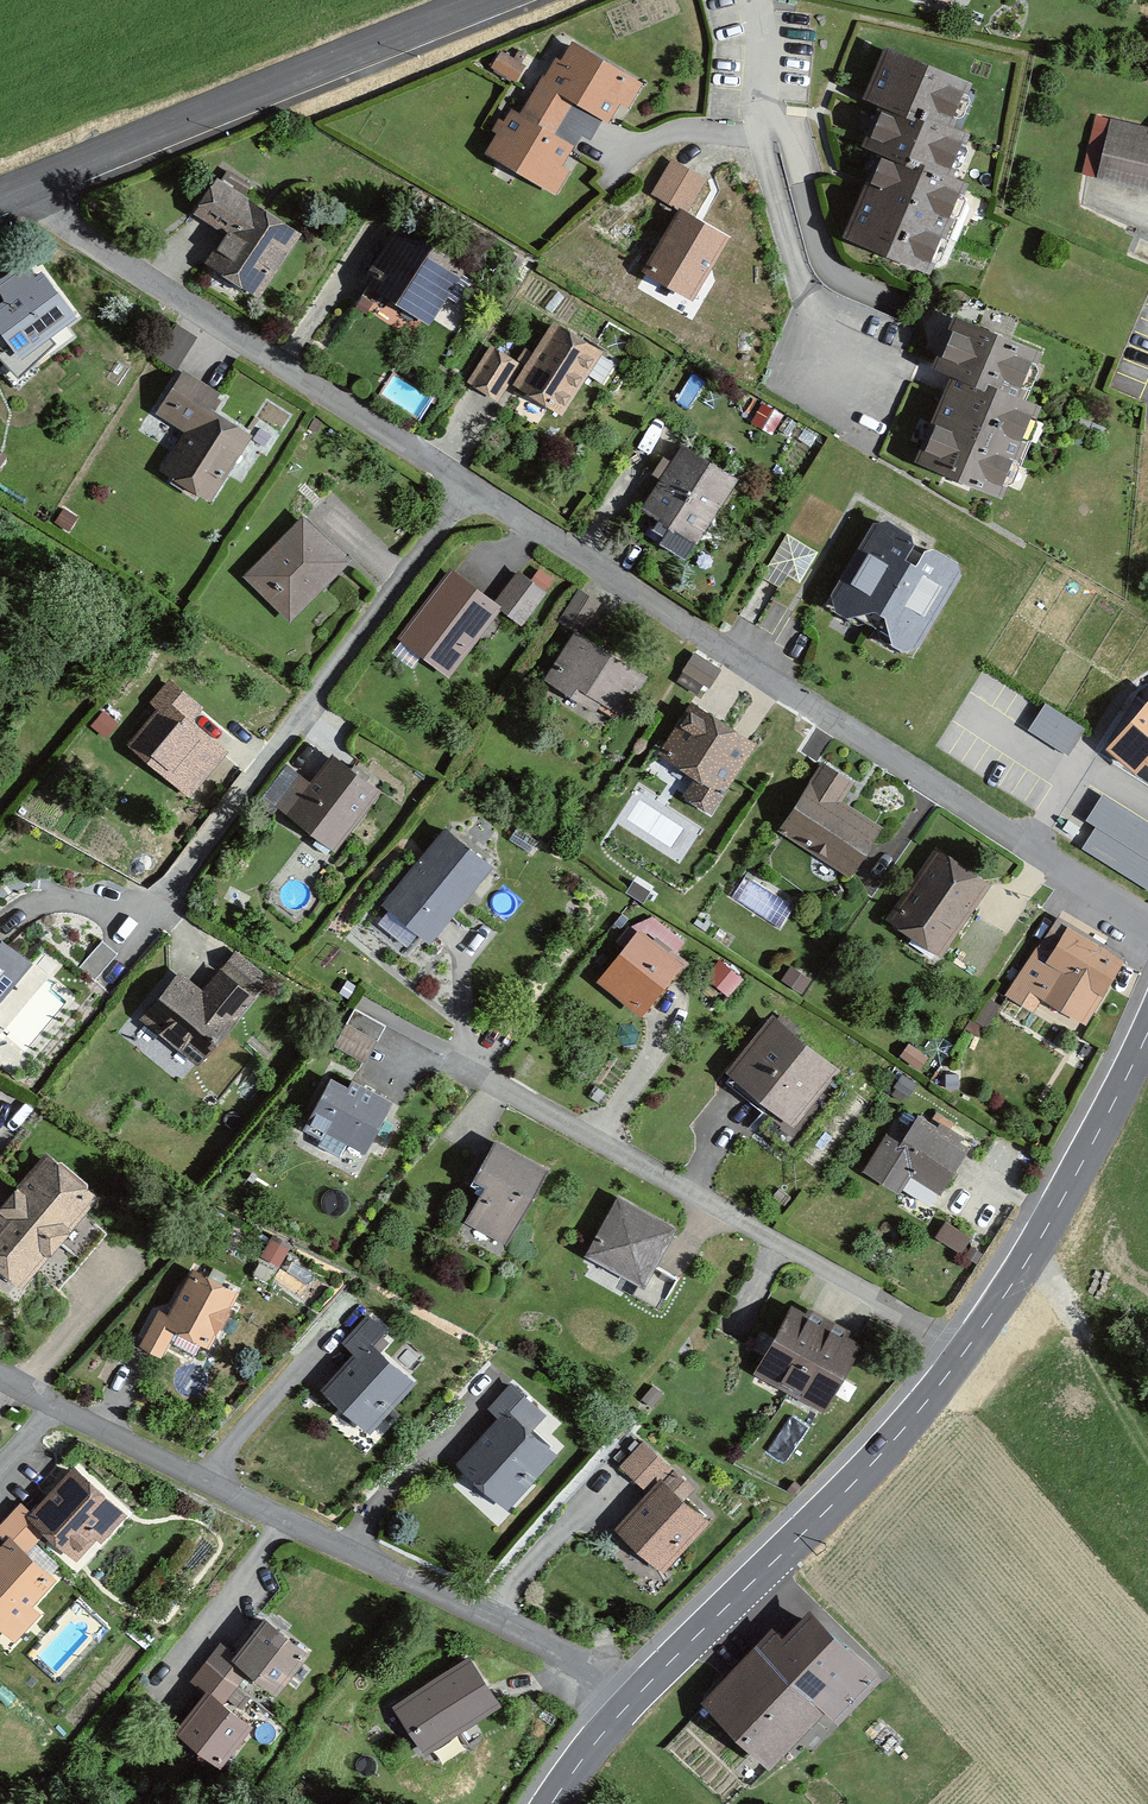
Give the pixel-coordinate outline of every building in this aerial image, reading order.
[(644,81),(577,43),(565,64),(560,61),(551,76),(547,74),(525,112),(513,106),(506,118),(502,115),(491,134),(497,137),(486,156),(560,199),(576,170),(567,165),(584,136),(593,141),(606,117),(612,120),(624,100),(631,104),(644,81)] [(969,92),(885,54),(864,100),(881,108),(948,139),(969,92)] [(528,67),(505,56),(497,71),(520,83),(528,67)] [(967,148),(948,139),(881,108),(864,146),(883,155),(950,184),(967,148)] [(1097,115),(1082,174),(1147,191),(1147,129),(1097,115)] [(684,144),(660,180),(697,204),(721,168),(684,144)] [(969,192),(950,184),(883,155),(846,238),(932,276),(969,192)] [(303,231),(220,179),(198,213),(226,231),(206,262),(261,296),(303,231)] [(681,205),(643,267),(696,299),(734,238),(681,205)] [(464,269),(402,228),(368,280),(430,321),(464,269)] [(0,302),(0,332),(24,366),(53,346),(46,336),(76,315),(45,271),(0,302)] [(1040,350),(960,318),(942,363),(957,369),(1021,397),(1040,350)] [(158,355),(180,366),(196,333),(175,322),(158,355)] [(604,352),(558,323),(518,384),(564,414),(604,352)] [(471,383),(502,395),(518,353),(487,341),(471,383)] [(229,398),(182,368),(152,416),(182,434),(161,467),(215,501),(257,436),(220,412),(229,398)] [(1042,407),(1021,397),(957,369),(934,422),(1020,459),(1042,407)] [(1002,500),(1020,459),(934,422),(916,464),(1002,500)] [(742,481),(683,444),(633,524),(692,561),(742,481)] [(353,559),(302,511),(242,573),(293,621),(353,559)] [(964,564),(881,515),(830,599),(914,649),(964,564)] [(526,562),(497,599),(506,606),(526,621),(555,584),(526,562)] [(497,599),(453,565),(399,634),(452,675),(506,606),(497,599)] [(581,584),(562,615),(579,626),(585,629),(604,598),(581,584)] [(585,629),(579,626),(550,673),(601,704),(607,694),(624,704),(647,668),(585,629)] [(723,668),(696,652),(684,672),(712,688),(723,668)] [(1098,749),(1133,778),(1142,764),(1147,769),(1147,681),(1118,708),(1098,749)] [(169,685),(158,698),(164,703),(135,738),(194,786),(222,753),(184,722),(196,708),(169,685)] [(760,738),(693,696),(659,750),(699,775),(688,793),(715,810),(760,738)] [(1045,703),(1027,730),(1068,757),(1086,730),(1045,703)] [(331,752),(312,779),(303,773),(279,806),(340,849),(383,788),(331,752)] [(858,776),(824,755),(779,827),(856,874),(888,824),(845,797),(858,776)] [(1099,794),(1083,820),(1096,828),(1083,849),(1147,889),(1147,825),(1099,794)] [(496,862),(446,822),(382,902),(433,942),(496,862)] [(995,881),(939,844),(890,918),(945,955),(995,881)] [(1131,956),(1058,912),(1007,995),(1037,1013),(1042,1005),(1071,1023),(1076,1016),(1089,1024),(1131,956)] [(688,960),(642,925),(599,982),(645,1016),(688,960)] [(37,956),(0,926),(0,1003),(37,956)] [(103,941),(80,970),(97,983),(119,953),(103,941)] [(240,944),(205,988),(181,969),(141,1019),(198,1065),(274,971),(240,944)] [(744,980),(716,962),(705,978),(733,996),(744,980)] [(388,1025),(356,1008),(336,1048),(368,1064),(388,1025)] [(844,1066),(774,1014),(729,1069),(799,1124),(844,1066)] [(356,1075),(352,1082),(333,1072),(303,1127),(326,1139),(321,1147),(340,1158),(350,1140),(368,1150),(397,1098),(356,1075)] [(905,1143),(887,1133),(866,1170),(904,1192),(906,1188),(933,1204),(941,1190),(945,1192),(972,1145),(921,1115),(905,1143)] [(554,1166),(499,1137),(477,1176),(489,1182),(467,1223),(511,1247),(554,1166)] [(47,1152),(0,1208),(0,1264),(27,1287),(105,1196),(90,1183),(63,1160),(47,1152)] [(679,1228),(620,1195),(587,1254),(646,1287),(679,1228)] [(242,1292),(195,1267),(170,1314),(160,1309),(141,1346),(164,1359),(181,1327),(213,1344),(242,1292)] [(865,1340),(793,1302),(754,1375),(827,1413),(865,1340)] [(341,1343),(352,1353),(323,1386),(375,1432),(419,1383),(372,1342),(385,1328),(368,1313),(341,1343)] [(468,1393),(496,1419),(455,1464),(512,1516),(563,1457),(536,1426),(547,1414),(514,1384),(511,1388),(490,1369),(468,1393)] [(621,1468),(647,1491),(613,1528),(666,1576),(716,1521),(690,1497),(699,1487),(647,1440),(621,1468)] [(129,1513),(76,1465),(31,1514),(47,1529),(80,1558),(100,1536),(104,1540),(129,1513)] [(20,1505),(0,1527),(0,1534),(6,1540),(0,1547),(0,1626),(19,1643),(45,1614),(36,1605),(62,1576),(30,1548),(47,1529),(31,1514),(20,1505)] [(190,1680),(208,1694),(180,1727),(224,1764),(259,1722),(231,1698),(253,1670),(280,1692),(316,1648),(270,1610),(233,1654),(221,1643),(190,1680)] [(772,1630),(703,1700),(772,1767),(814,1724),(830,1740),(883,1679),(809,1615),(787,1638),(772,1630)] [(471,1653),(394,1703),(429,1755),(505,1704),(471,1653)]
